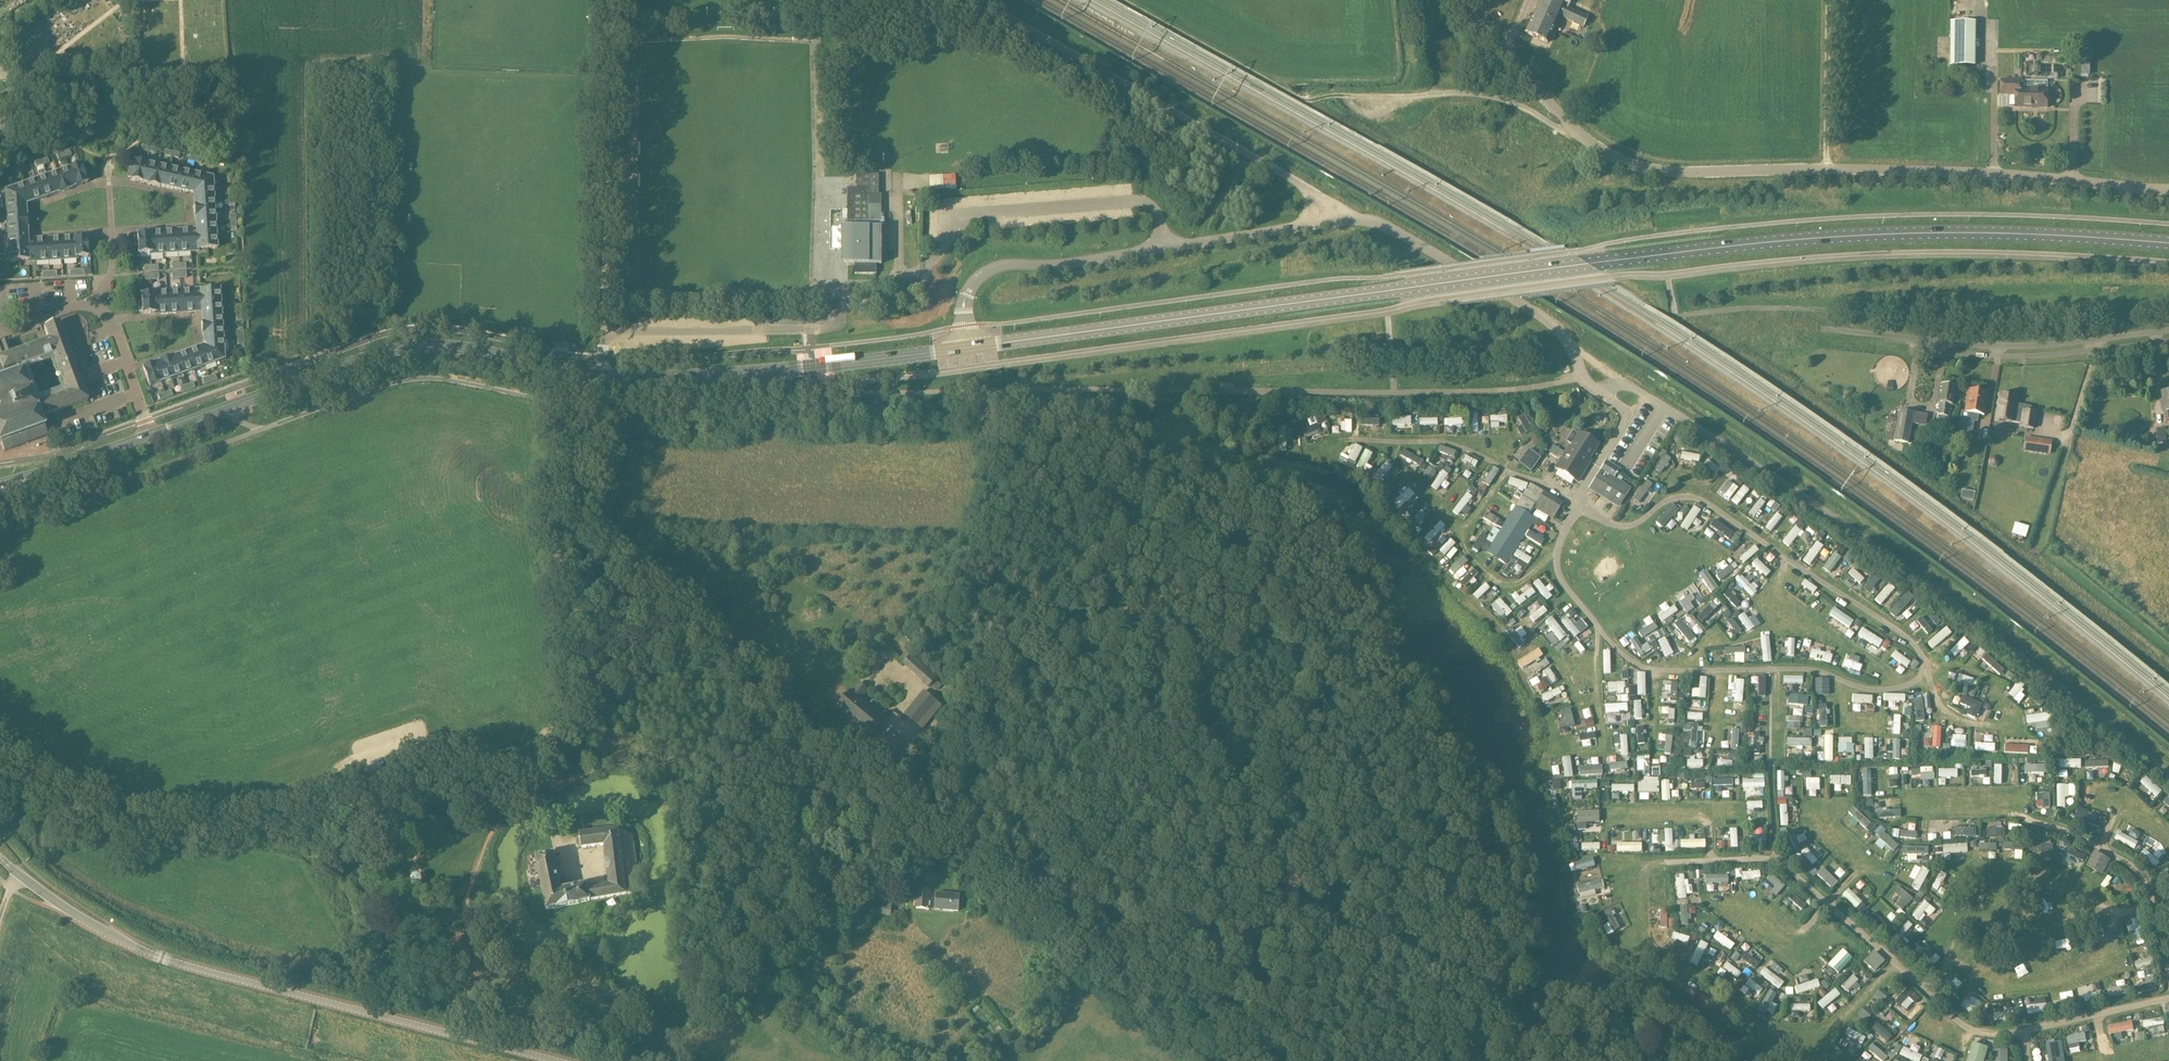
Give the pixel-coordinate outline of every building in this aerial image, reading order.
[(1525,33),(1548,43),(1560,17),(1610,40),(1615,29),(1565,6),(1552,0),(1540,0),(1525,33)] [(1976,66),(1977,22),(1951,22),(1951,41),(1947,41),(1947,48),(1951,48),(1951,66),(1976,66)] [(2083,73),(2091,72),(2090,62),(2082,62),(2083,73)] [(2048,108),(2048,100),(2050,100),(2052,98),(2052,94),(2051,92),(2048,92),(2048,89),(2022,89),(2022,81),(2002,81),(2002,95),(2016,95),(2016,108),(2048,108)] [(65,157),(64,152),(56,154),(58,160),(65,157)] [(40,160),(42,166),(49,163),(47,158),(40,160)] [(141,182),(145,163),(134,161),(133,169),(130,168),(128,177),(131,178),(130,180),(141,182)] [(147,184),(153,186),(158,166),(145,163),(141,182),(147,184)] [(69,168),(75,187),(87,183),(86,180),(89,179),(86,171),(83,172),(80,164),(69,168)] [(18,168),(20,174),(27,171),(25,166),(18,168)] [(160,187),(164,188),(168,168),(158,166),(153,186),(160,187)] [(57,173),(64,192),(70,189),(75,187),(69,168),(57,173)] [(164,188),(175,190),(179,171),(168,168),(164,188)] [(191,173),(179,171),(175,190),(187,192),(191,173)] [(64,192),(57,173),(46,177),(52,195),(58,193),(58,194),(64,192)] [(194,194),(212,178),(199,175),(194,174),(191,173),(187,192),(194,194)] [(930,175),(930,186),(956,185),(956,174),(930,175)] [(852,185),(852,188),(848,188),(847,227),(846,227),(846,264),(855,264),(855,274),(877,274),(877,264),(881,264),(881,195),(879,195),(879,175),(857,175),(857,185),(852,185)] [(40,199),(52,195),(46,177),(34,181),(40,199)] [(212,178),(194,194),(194,199),(213,199),(212,178)] [(30,203),(40,199),(34,181),(24,185),(30,203)] [(5,191),(26,205),(30,203),(24,185),(5,191)] [(5,191),(6,211),(26,210),(25,205),(26,205),(5,191)] [(194,212),(214,211),(213,199),(194,199),(194,205),(194,212)] [(7,224),(27,223),(27,216),(26,216),(26,210),(6,211),(7,224)] [(214,211),(194,212),(194,218),(195,218),(195,223),(215,222),(214,211)] [(217,249),(215,222),(195,223),(197,250),(217,249)] [(27,223),(7,224),(8,236),(27,235),(27,229),(28,229),(27,223)] [(177,230),(178,253),(192,252),(190,229),(177,230)] [(178,253),(177,230),(164,231),(165,254),(178,253)] [(152,254),(150,231),(149,232),(149,233),(137,234),(137,237),(134,237),(135,245),(138,245),(138,253),(150,253),(150,255),(152,254)] [(165,254),(164,231),(150,231),(152,254),(165,254)] [(29,260),(27,235),(8,236),(9,262),(29,260)] [(60,237),(61,260),(74,259),(73,236),(60,237)] [(73,236),(74,259),(77,259),(76,257),(88,257),(87,248),(90,248),(90,240),(87,240),(87,237),(75,238),(75,236),(73,236)] [(46,238),(48,261),(61,260),(60,237),(46,238)] [(48,261),(46,238),(33,239),(34,262),(48,261)] [(196,312),(194,289),(181,290),(182,313),(196,312)] [(200,290),(201,316),(221,314),(219,289),(200,290)] [(182,313),(181,290),(168,291),(169,314),(182,313)] [(169,314),(168,291),(154,292),(156,315),(169,314)] [(156,315),(154,292),(152,292),(152,294),(141,294),(141,302),(138,303),(139,311),(142,311),(142,314),(154,313),(154,315),(156,315)] [(202,328),(222,327),(221,314),(201,316),(202,322),(201,322),(202,328)] [(41,418),(57,412),(63,410),(88,401),(85,394),(82,385),(79,377),(77,372),(59,323),(59,322),(44,328),(48,339),(12,353),(11,352),(11,353),(7,342),(8,342),(7,341),(0,344),(0,364),(3,372),(22,366),(54,355),(67,392),(36,403),(40,418),(41,418)] [(222,327),(202,328),(202,335),(203,335),(203,340),(222,339),(222,327)] [(224,360),(222,339),(203,340),(203,346),(224,360)] [(199,348),(205,366),(224,360),(203,346),(199,348)] [(199,348),(187,352),(194,370),(205,366),(199,348)] [(194,370),(187,352),(176,356),(183,374),(194,370)] [(164,359),(171,378),(183,374),(176,356),(171,358),(170,357),(164,359)] [(171,378),(164,359),(159,361),(159,362),(153,364),(160,382),(171,378)] [(40,418),(36,403),(35,404),(22,366),(3,372),(0,364),(0,444),(1,444),(4,452),(47,436),(44,428),(42,423),(41,418),(40,418)] [(149,386),(160,382),(153,364),(142,368),(143,370),(140,371),(143,380),(146,379),(149,386)] [(211,383),(209,377),(202,380),(204,385),(211,383)] [(1939,404),(1937,415),(1938,415),(1936,423),(1947,425),(1950,406),(1952,406),(1956,389),(1940,386),(1937,403),(1939,404)] [(1987,393),(1966,390),(1963,413),(1961,412),(1958,434),(1972,436),(1974,422),(1977,422),(1978,415),(1984,416),(1987,393)] [(1999,395),(1995,420),(2012,422),(2012,423),(2019,424),(2019,428),(2035,430),(2037,413),(2031,412),(2032,407),(2015,404),(2015,397),(1999,395)] [(1887,419),(1883,440),(1894,442),(1894,441),(1909,444),(1913,422),(1919,424),(1921,414),(1915,412),(1915,413),(1900,410),(1899,412),(1898,412),(1897,417),(1896,417),(1896,420),(1887,418),(1887,419)] [(1525,415),(1519,418),(1523,425),(1517,428),(1521,435),(1533,429),(1525,415)] [(1393,417),(1393,429),(1405,429),(1405,425),(1411,425),(1412,417),(1393,417)] [(1464,425),(1463,418),(1445,419),(1445,426),(1464,425)] [(1341,419),(1341,431),(1352,431),(1352,419),(1341,419)] [(1319,427),(1311,424),(1309,431),(1317,434),(1319,427)] [(2165,428),(2157,430),(2159,444),(2167,443),(2165,428)] [(1577,483),(1592,460),(1590,459),(1599,444),(1580,432),(1579,435),(1573,431),(1566,442),(1572,446),(1571,447),(1569,446),(1565,453),(1560,450),(1553,445),(1550,451),(1561,458),(1555,468),(1577,483)] [(2052,441),(2025,437),(2024,452),(2050,455),(2052,441)] [(1918,451),(1915,443),(1909,445),(1912,454),(1918,451)] [(1347,460),(1355,465),(1363,448),(1355,444),(1347,460)] [(1440,445),(1437,454),(1453,460),(1456,451),(1440,445)] [(1529,448),(1519,462),(1531,471),(1541,457),(1529,448)] [(1364,449),(1357,467),(1367,471),(1374,453),(1364,449)] [(1404,449),(1400,455),(1421,466),(1424,460),(1404,449)] [(1664,473),(1671,456),(1661,452),(1654,469),(1664,473)] [(1699,461),(1700,454),(1682,452),(1681,459),(1699,461)] [(1474,468),(1478,462),(1466,455),(1463,462),(1474,468)] [(1707,459),(1704,464),(1714,472),(1718,467),(1707,459)] [(1377,485),(1394,467),(1387,461),(1370,479),(1377,485)] [(1438,467),(1450,473),(1453,468),(1441,461),(1438,467)] [(1606,463),(1602,469),(1614,477),(1617,473),(1618,470),(1606,463)] [(1429,466),(1423,474),(1432,480),(1438,472),(1429,466)] [(1489,485),(1500,470),(1494,466),(1483,481),(1489,485)] [(1445,480),(1449,474),(1442,470),(1431,487),(1437,491),(1440,486),(1446,489),(1450,483),(1445,480)] [(1591,487),(1620,505),(1629,490),(1600,472),(1591,487)] [(1510,477),(1508,485),(1526,490),(1528,483),(1510,477)] [(1648,480),(1633,498),(1638,503),(1654,484),(1648,480)] [(1729,480),(1720,491),(1729,499),(1738,487),(1729,480)] [(1506,565),(1510,560),(1511,561),(1502,574),(1507,577),(1510,573),(1512,575),(1515,571),(1513,569),(1518,561),(1512,557),(1519,545),(1519,544),(1521,541),(1522,541),(1536,519),(1530,515),(1534,509),(1553,520),(1561,508),(1564,509),(1565,507),(1562,505),(1563,504),(1544,492),(1531,484),(1516,506),(1504,524),(1501,521),(1487,512),(1483,519),(1488,522),(1487,523),(1491,526),(1492,524),(1497,527),(1498,527),(1502,529),(1500,532),(1499,532),(1498,534),(1492,530),(1488,537),(1482,533),(1478,540),(1476,538),(1475,541),(1476,542),(1472,549),(1473,549),(1471,551),(1477,554),(1480,549),(1506,565)] [(1737,505),(1749,490),(1744,486),(1732,500),(1737,505)] [(1472,509),(1466,504),(1478,492),(1473,487),(1452,511),(1462,520),(1472,509)] [(1393,503),(1399,510),(1416,495),(1410,488),(1393,503)] [(1767,505),(1776,512),(1780,505),(1772,499),(1767,505)] [(1672,504),(1656,522),(1662,528),(1679,509),(1672,504)] [(1694,505),(1681,526),(1688,531),(1701,510),(1694,505)] [(1419,528),(1428,515),(1420,509),(1411,522),(1419,528)] [(1777,512),(1765,527),(1771,532),(1783,517),(1777,512)] [(1431,544),(1445,525),(1439,520),(1425,539),(1431,544)] [(1713,520),(1710,527),(1731,537),(1734,530),(1713,520)] [(2027,537),(2030,527),(2016,522),(2013,533),(2027,537)] [(1789,547),(1802,531),(1795,526),(1783,541),(1789,547)] [(1711,538),(1714,533),(1708,528),(1704,533),(1711,538)] [(1541,546),(1545,540),(1530,530),(1526,536),(1541,546)] [(1736,533),(1731,537),(1735,543),(1741,538),(1736,533)] [(1441,546),(1447,540),(1443,536),(1437,542),(1441,546)] [(1440,550),(1445,555),(1456,543),(1451,539),(1440,550)] [(1742,553),(1749,544),(1744,541),(1738,549),(1742,553)] [(1803,560),(1810,565),(1824,546),(1817,541),(1803,560)] [(1755,545),(1741,557),(1745,562),(1759,551),(1755,545)] [(1516,551),(1514,556),(1529,563),(1531,558),(1516,551)] [(1822,567),(1830,573),(1842,558),(1834,551),(1822,567)] [(1463,567),(1468,561),(1463,555),(1450,569),(1460,578),(1467,571),(1463,567)] [(1757,558),(1752,563),(1766,577),(1771,572),(1757,558)] [(1720,581),(1733,571),(1725,560),(1719,564),(1723,570),(1717,575),(1720,581)] [(1464,587),(1479,573),(1475,569),(1460,582),(1464,587)] [(1854,590),(1865,580),(1854,569),(1843,579),(1854,590)] [(1735,579),(1751,595),(1757,590),(1741,573),(1735,579)] [(1876,574),(1863,587),(1868,592),(1881,579),(1876,574)] [(1544,576),(1539,579),(1545,587),(1549,584),(1544,576)] [(1538,579),(1533,583),(1547,600),(1552,596),(1547,590),(1538,579)] [(1813,594),(1817,589),(1805,579),(1801,584),(1813,594)] [(1703,594),(1715,586),(1711,581),(1699,589),(1703,594)] [(1473,595),(1478,600),(1490,588),(1485,583),(1473,595)] [(1889,583),(1874,600),(1880,605),(1895,589),(1889,583)] [(1694,596),(1699,593),(1692,584),(1687,588),(1694,596)] [(1520,605),(1536,593),(1531,587),(1515,599),(1520,605)] [(1690,601),(1693,599),(1688,588),(1676,594),(1681,602),(1686,613),(1694,609),(1690,601)] [(1729,590),(1724,595),(1736,609),(1742,604),(1729,590)] [(1700,593),(1695,597),(1700,603),(1705,600),(1700,593)] [(1902,619),(1909,612),(1904,607),(1908,602),(1903,597),(1891,609),(1902,619)] [(1501,598),(1495,603),(1507,617),(1512,612),(1501,598)] [(1536,598),(1525,607),(1534,617),(1544,608),(1536,598)] [(1697,618),(1702,623),(1720,604),(1714,599),(1697,618)] [(1674,605),(1670,608),(1666,602),(1660,606),(1664,612),(1659,616),(1663,621),(1678,611),(1674,605)] [(1829,614),(1849,628),(1854,621),(1834,607),(1829,614)] [(1722,613),(1726,620),(1732,617),(1728,609),(1722,613)] [(1567,616),(1577,623),(1581,617),(1571,611),(1567,616)] [(1761,624),(1754,615),(1749,619),(1744,612),(1738,617),(1749,632),(1761,624)] [(1559,650),(1571,638),(1551,616),(1538,628),(1559,650)] [(1588,627),(1582,619),(1576,624),(1570,616),(1563,622),(1575,638),(1588,627)] [(1928,634),(1933,629),(1921,616),(1916,621),(1928,634)] [(1690,643),(1697,637),(1680,619),(1674,625),(1690,643)] [(1856,619),(1851,628),(1856,631),(1861,622),(1856,619)] [(1654,622),(1638,632),(1643,638),(1658,628),(1654,622)] [(1520,648),(1526,644),(1514,628),(1508,633),(1520,648)] [(1855,642),(1875,655),(1884,641),(1864,629),(1855,642)] [(1927,642),(1932,648),(1951,635),(1946,629),(1927,642)] [(1649,643),(1641,646),(1637,636),(1631,638),(1638,656),(1652,651),(1649,643)] [(1762,636),(1763,662),(1771,661),(1770,636),(1762,636)] [(1794,656),(1795,639),(1787,639),(1786,656),(1794,656)] [(1881,646),(1885,650),(1891,643),(1886,639),(1881,646)] [(1963,639),(1950,651),(1955,656),(1968,644),(1963,639)] [(1653,651),(1659,648),(1656,640),(1650,643),(1653,651)] [(1745,662),(1744,647),(1725,648),(1725,654),(1735,654),(1735,663),(1745,662)] [(1539,648),(1517,662),(1522,669),(1543,655),(1539,648)] [(1812,648),(1809,657),(1831,663),(1833,654),(1812,648)] [(900,658),(905,662),(903,665),(929,688),(931,686),(937,691),(942,685),(936,680),(940,676),(927,664),(930,660),(917,649),(914,653),(909,649),(900,658)] [(1895,651),(1891,657),(1907,667),(1911,662),(1895,651)] [(1845,660),(1844,667),(1861,671),(1862,664),(1845,660)] [(1615,672),(1615,679),(1628,679),(1628,671),(1621,671),(1621,662),(1608,663),(1608,672),(1615,672)] [(1545,671),(1553,683),(1557,681),(1550,668),(1545,671)] [(1950,671),(1947,680),(1972,689),(1975,680),(1950,671)] [(1540,692),(1552,685),(1545,672),(1530,681),(1533,687),(1536,685),(1540,692)] [(1637,673),(1637,695),(1646,695),(1645,672),(1637,673)] [(1744,702),(1744,679),(1736,679),(1736,676),(1729,676),(1729,683),(1735,683),(1735,702),(1744,702)] [(960,678),(961,685),(969,684),(968,677),(960,678)] [(1706,698),(1707,677),(1700,677),(1699,689),(1693,688),(1692,698),(1706,698)] [(1816,680),(1816,695),(1829,695),(1828,680),(1816,680)] [(1664,681),(1664,691),(1670,691),(1670,699),(1678,699),(1678,681),(1664,681)] [(837,707),(871,736),(884,720),(861,700),(869,691),(859,682),(851,692),(850,691),(837,707)] [(1624,694),(1624,682),(1608,682),(1609,691),(1617,690),(1617,694),(1624,694)] [(2010,682),(2005,695),(2022,701),(2027,689),(2010,682)] [(1636,695),(1636,686),(1625,687),(1625,695),(1636,695)] [(1544,701),(1562,694),(1559,688),(1542,695),(1544,701)] [(924,691),(904,715),(923,730),(942,706),(924,691)] [(1852,694),(1852,703),(1872,703),(1873,695),(1852,694)] [(1884,694),(1884,701),(1889,701),(1888,708),(1895,708),(1895,701),(1905,701),(1905,694),(1884,694)] [(1788,705),(1808,705),(1808,695),(1789,695),(1788,705)] [(1970,706),(1968,715),(1978,718),(1982,702),(1961,697),(1959,704),(1970,706)] [(1923,698),(1914,699),(1915,721),(1924,721),(1923,698)] [(1618,703),(1618,713),(1613,713),(1613,720),(1628,720),(1627,702),(1618,703)] [(1818,705),(1819,727),(1827,727),(1826,704),(1818,705)] [(1698,712),(1698,707),(1687,708),(1687,720),(1705,719),(1705,712),(1698,712)] [(1558,722),(1560,729),(1575,726),(1571,708),(1564,710),(1566,720),(1558,722)] [(1590,708),(1583,710),(1586,727),(1594,726),(1590,708)] [(1669,725),(1675,725),(1675,708),(1662,708),(1662,714),(1669,714),(1669,725)] [(2037,728),(2049,728),(2048,720),(2052,720),(2051,713),(2027,715),(2028,724),(2037,723),(2037,728)] [(1787,729),(1802,728),(1801,716),(1786,716),(1787,729)] [(1689,748),(1697,748),(1698,723),(1683,723),(1683,741),(1689,741),(1689,748)] [(1932,746),(1941,746),(1941,726),(1933,726),(1932,746)] [(1646,744),(1644,727),(1637,728),(1638,744),(1646,744)] [(1731,749),(1738,749),(1739,729),(1732,729),(1731,749)] [(1591,746),(1590,739),(1596,738),(1595,732),(1580,735),(1582,747),(1591,746)] [(1763,733),(1753,734),(1754,754),(1764,754),(1763,733)] [(1659,741),(1666,741),(1665,754),(1671,754),(1672,735),(1660,734),(1659,741)] [(1620,735),(1621,755),(1628,755),(1627,735),(1620,735)] [(1952,747),(1966,747),(1967,735),(1952,735),(1952,747)] [(1834,753),(1833,736),(1826,737),(1827,754),(1834,753)] [(1838,755),(1854,755),(1854,737),(1838,737),(1838,755)] [(1873,738),(1865,738),(1865,758),(1874,758),(1873,738)] [(1787,747),(1812,747),(1812,739),(1787,739),(1787,747)] [(1900,760),(1901,740),(1893,739),(1892,759),(1900,760)] [(1975,742),(1975,750),(1995,751),(1995,743),(1975,742)] [(2005,745),(2005,753),(2030,753),(2030,745),(2005,745)] [(1730,749),(1729,759),(1737,760),(1738,750),(1730,749)] [(1650,775),(1649,756),(1637,756),(1638,770),(1644,770),(1644,776),(1650,775)] [(1563,757),(1565,777),(1573,776),(1571,757),(1563,757)] [(1628,761),(1616,762),(1616,757),(1609,757),(1610,770),(1628,769),(1628,761)] [(1555,766),(1560,765),(1560,776),(1564,775),(1563,759),(1554,759),(1555,766)] [(2082,768),(2082,760),(2056,759),(2056,767),(2082,768)] [(2048,765),(2025,765),(2025,773),(2049,773),(2048,765)] [(1580,776),(1603,775),(1603,766),(1579,767),(1580,776)] [(1934,780),(1934,767),(1920,768),(1921,780),(1934,780)] [(1939,769),(1939,778),(1958,778),(1958,769),(1939,769)] [(1980,785),(1986,784),(1985,769),(1971,770),(1971,776),(1979,776),(1980,785)] [(1777,771),(1777,791),(1784,791),(1784,780),(1785,780),(1785,771),(1777,771)] [(1764,774),(1754,774),(1754,779),(1743,779),(1743,788),(1760,788),(1760,796),(1765,796),(1764,774)] [(2147,775),(2141,781),(2157,797),(2163,791),(2147,775)] [(1830,776),(1830,784),(1851,784),(1851,776),(1830,776)] [(1733,787),(1733,778),(1714,779),(1715,792),(1722,792),(1722,787),(1733,787)] [(1819,778),(1807,778),(1807,790),(1810,790),(1810,796),(1819,796),(1819,778)] [(1659,779),(1638,779),(1638,793),(1659,793),(1659,779)] [(1597,788),(1597,780),(1571,781),(1572,798),(1582,797),(1582,789),(1597,788)] [(1661,780),(1662,801),(1671,800),(1670,780),(1661,780)] [(1552,781),(1553,789),(1561,789),(1560,781),(1552,781)] [(1612,791),(1634,792),(1634,785),(1612,784),(1612,791)] [(2058,784),(2058,807),(2067,807),(2067,784),(2058,784)] [(1691,798),(1703,798),(1702,789),(1690,789),(1691,798)] [(2052,807),(2051,792),(2037,792),(2037,800),(2044,800),(2044,808),(2052,807)] [(1886,819),(1885,804),(1878,804),(1878,819),(1886,819)] [(1781,826),(1788,825),(1787,805),(1780,805),(1781,826)] [(1894,851),(1899,845),(1884,833),(1885,831),(1852,807),(1849,812),(1853,816),(1849,822),(1862,832),(1865,827),(1879,838),(1875,844),(1882,849),(1885,845),(1894,851)] [(2081,807),(2074,820),(2097,833),(2102,825),(2095,821),(2097,816),(2081,807)] [(1577,823),(1600,822),(1599,810),(1576,811),(1577,823)] [(604,845),(606,861),(635,858),(633,835),(620,837),(619,829),(580,834),(582,848),(604,845)] [(1658,839),(1665,839),(1666,848),(1681,848),(1680,840),(1673,840),(1673,829),(1658,830),(1658,839)] [(1956,837),(1978,836),(1978,829),(1955,830),(1956,837)] [(1642,831),(1624,831),(1625,839),(1642,839),(1642,831)] [(2119,831),(2115,839),(2135,850),(2139,842),(2119,831)] [(1706,840),(1694,840),(1694,838),(1681,838),(1681,848),(1705,848),(1706,840)] [(2029,839),(2030,855),(2052,854),(2052,838),(2029,839)] [(1730,848),(1730,839),(1718,839),(1718,848),(1730,848)] [(1978,843),(1978,851),(1997,850),(1997,842),(1978,843)] [(2015,859),(2023,859),(2024,843),(2004,842),(2004,850),(2016,850),(2015,859)] [(1617,843),(1617,851),(1641,851),(1641,843),(1617,843)] [(1935,845),(1936,853),(1967,852),(1967,844),(1935,845)] [(1929,854),(1929,847),(1903,846),(1903,853),(1907,853),(1907,861),(1917,861),(1917,854),(1929,854)] [(2083,863),(2086,856),(2063,846),(2060,854),(2083,863)] [(1798,854),(1812,866),(1818,860),(1805,847),(1798,854)] [(2142,855),(2154,865),(2158,860),(2146,850),(2142,855)] [(2088,865),(2103,873),(2109,861),(2094,853),(2088,865)] [(535,857),(546,910),(564,906),(560,890),(553,854),(535,857)] [(606,861),(607,870),(609,884),(587,888),(587,884),(560,890),(564,906),(590,901),(627,893),(639,892),(635,858),(606,861)] [(1571,872),(1595,866),(1593,858),(1569,864),(1571,872)] [(1909,878),(1914,881),(1911,886),(1919,891),(1929,871),(1916,864),(1909,878)] [(1816,874),(1817,876),(1816,876),(1831,889),(1838,882),(1822,867),(1816,874)] [(1698,870),(1689,872),(1690,880),(1700,878),(1698,870)] [(1753,878),(1760,878),(1760,871),(1743,872),(1744,887),(1753,886),(1753,878)] [(1932,887),(1938,890),(1946,876),(1939,872),(1932,887)] [(1771,873),(1762,884),(1776,896),(1785,886),(1771,873)] [(1684,874),(1676,875),(1678,897),(1692,896),(1690,880),(1685,880),(1684,874)] [(1706,883),(1729,883),(1728,874),(1706,875),(1706,883)] [(417,875),(413,876),(411,880),(412,884),(416,886),(420,885),(422,881),(421,877),(417,875)] [(1577,887),(1582,900),(1596,895),(1595,891),(1605,887),(1601,878),(1577,887)] [(1659,879),(1660,895),(1667,895),(1666,878),(1659,879)] [(908,893),(907,908),(916,908),(916,909),(929,910),(929,908),(930,889),(917,888),(917,893),(908,893)] [(1890,899),(1902,910),(1913,899),(1901,888),(1890,899)] [(1920,903),(1925,890),(1919,888),(1914,901),(1920,903)] [(1857,909),(1863,902),(1848,889),(1842,895),(1857,909)] [(1788,898),(1802,910),(1807,905),(1792,892),(1788,898)] [(935,909),(958,911),(959,895),(936,893),(935,909)] [(871,915),(891,916),(893,897),(873,897),(871,915)] [(1925,911),(1930,916),(1936,910),(1925,901),(1912,915),(1917,920),(1925,911)] [(2045,913),(2054,911),(2052,901),(2043,903),(2045,913)] [(1608,935),(1620,928),(1610,909),(1604,912),(1610,923),(1603,927),(1608,935)] [(1602,926),(1608,923),(1604,912),(1597,915),(1602,926)] [(1869,918),(1880,930),(1886,924),(1875,913),(1869,918)] [(2140,917),(2131,920),(2139,944),(2148,941),(2140,917)] [(1718,920),(1706,937),(1710,941),(1723,924),(1718,920)] [(1904,947),(1909,940),(1903,937),(1912,924),(1907,921),(1893,940),(1904,947)] [(1719,931),(1714,937),(1730,951),(1735,945),(1719,931)] [(1674,933),(1672,939),(1688,943),(1689,937),(1674,933)] [(1697,967),(1708,944),(1701,940),(1690,963),(1697,967)] [(1844,949),(1836,955),(1837,956),(1828,964),(1837,974),(1853,959),(1844,949)] [(1745,951),(1741,955),(1736,951),(1731,956),(1750,974),(1759,964),(1745,951)] [(1929,967),(1940,960),(1937,955),(1926,962),(1929,967)] [(1868,962),(1872,967),(1877,962),(1872,957),(1868,962)] [(2136,961),(2137,968),(2154,966),(2153,959),(2136,961)] [(1726,962),(1717,975),(1740,991),(1749,977),(1726,962)] [(1781,988),(1785,981),(1764,969),(1760,976),(1781,988)] [(1963,986),(1954,970),(1942,977),(1950,993),(1963,986)] [(1807,974),(1798,978),(1800,984),(1809,980),(1807,974)] [(1853,975),(1841,986),(1846,992),(1858,980),(1853,975)] [(1795,986),(1797,994),(1820,988),(1818,979),(1795,986)] [(1749,980),(1746,985),(1759,993),(1762,987),(1749,980)] [(2117,987),(2108,988),(2109,997),(2129,994),(2127,980),(2116,981),(2117,987)] [(1744,985),(1740,992),(1747,995),(1750,988),(1744,985)] [(1895,999),(1905,1011),(1919,999),(1909,987),(1895,999)] [(1835,988),(1817,1003),(1823,1009),(1841,995),(1835,988)] [(1885,1002),(1890,994),(1880,988),(1875,996),(1885,1002)] [(1778,1005),(1772,1003),(1777,994),(1772,990),(1761,1009),(1772,1015),(1778,1005)] [(1973,996),(1969,1001),(1966,999),(1961,1007),(1975,1016),(1983,1003),(1973,996)] [(1884,1004),(1890,1008),(1894,1002),(1888,998),(1884,1004)] [(2047,1004),(2028,1005),(2028,1014),(2048,1013),(2047,1004)] [(1864,1006),(1859,1015),(1868,1020),(1873,1012),(1864,1006)] [(311,1035),(317,1009),(315,1008),(309,1035),(306,1047),(308,1047),(311,1035)] [(2152,1027),(2154,1033),(2165,1031),(2163,1018),(2143,1022),(2145,1029),(2152,1027)] [(1877,1022),(1871,1029),(1887,1043),(1893,1037),(1877,1022)] [(2109,1035),(2116,1034),(2116,1040),(2122,1039),(2121,1032),(2134,1031),(2133,1023),(2108,1024),(2109,1035)] [(1862,1043),(1866,1037),(1848,1028),(1845,1034),(1862,1043)] [(2069,1044),(2077,1041),(2081,1052),(2088,1050),(2083,1033),(2067,1038),(2069,1044)] [(2049,1060),(2065,1060),(2064,1041),(2048,1042),(2049,1060)] [(1989,1047),(1973,1042),(1967,1060),(1985,1060),(1989,1047)] [(1898,1053),(1902,1047),(1895,1043),(1891,1050),(1898,1053)] [(1883,1060),(1885,1060),(1889,1056),(1871,1044),(1867,1049),(1883,1060)] [(1922,1055),(1918,1054),(1920,1047),(1912,1044),(1911,1049),(1902,1046),(1899,1056),(1918,1060),(1920,1060),(1922,1055)] [(2008,1050),(1995,1050),(1995,1060),(2008,1060),(2008,1050)]
